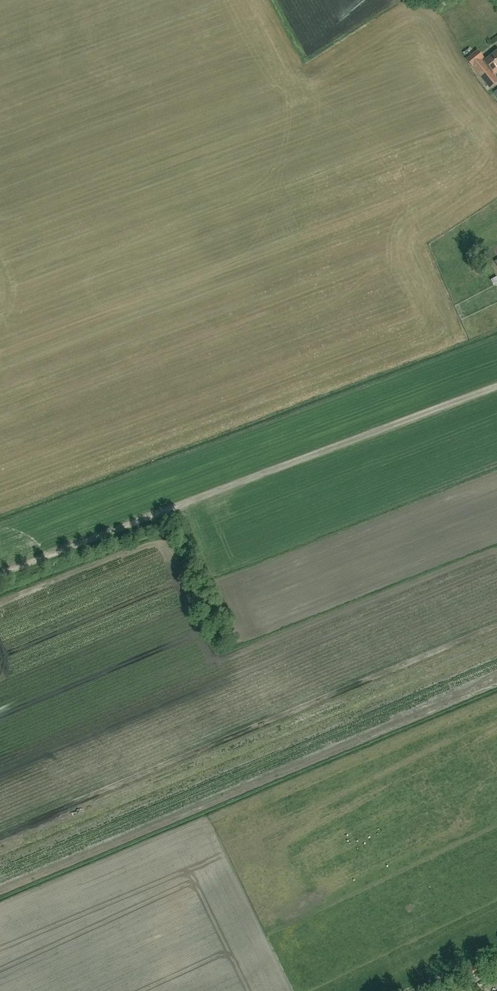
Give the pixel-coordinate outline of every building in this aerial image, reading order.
[(490,89),(496,83),(496,82),(492,75),(482,64),(480,61),(483,59),(477,52),(467,60),(472,67),(473,67),(490,89)] [(492,75),(493,74),(494,75),(496,73),(496,52),(483,63),(482,64),(492,75)]
